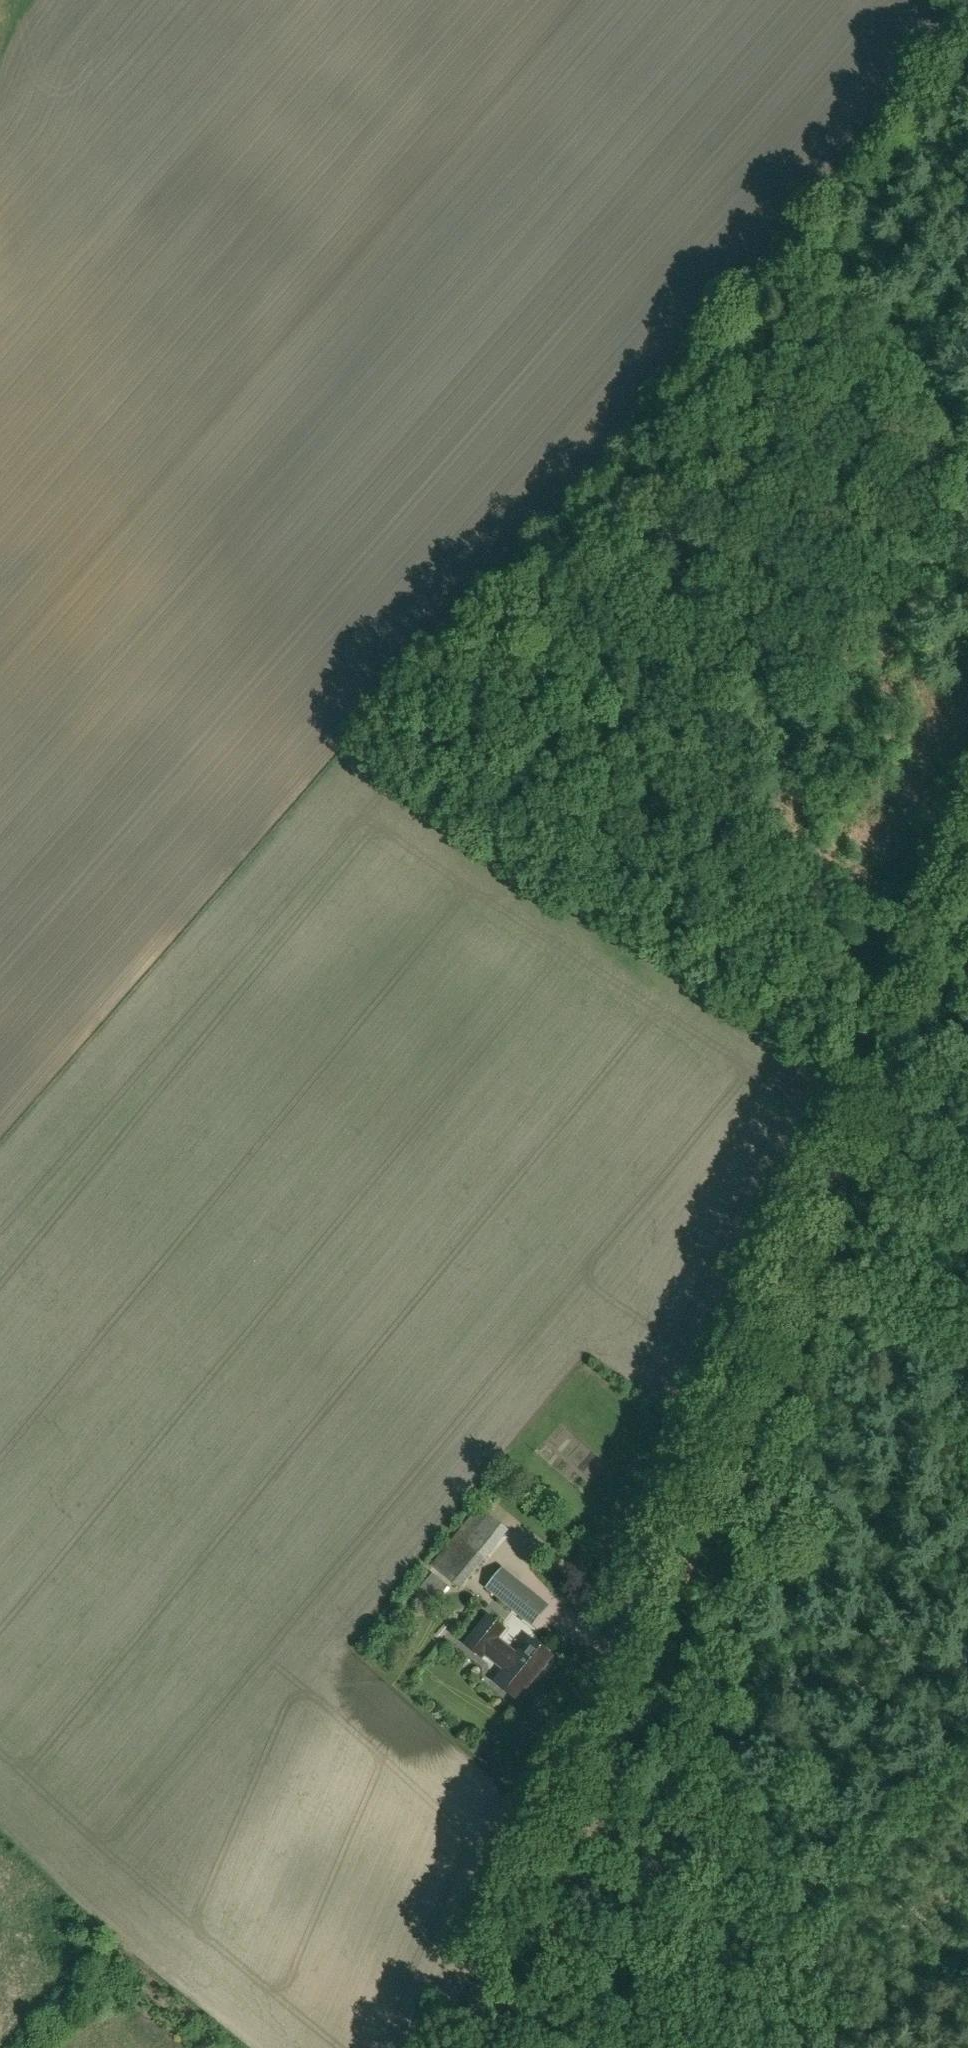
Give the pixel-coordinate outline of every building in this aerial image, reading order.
[(567,1465),(606,1507),(621,1493),(582,1451),(567,1465)] [(510,1531),(481,1508),(433,1567),(462,1590),(510,1531)] [(535,1626),(551,1607),(504,1569),(489,1588),(535,1626)] [(503,1689),(519,1701),(554,1657),(532,1640),(518,1656),(498,1641),(506,1631),(490,1617),(467,1646),(477,1654),(480,1650),(506,1671),(503,1674),(510,1680),(503,1689)]
